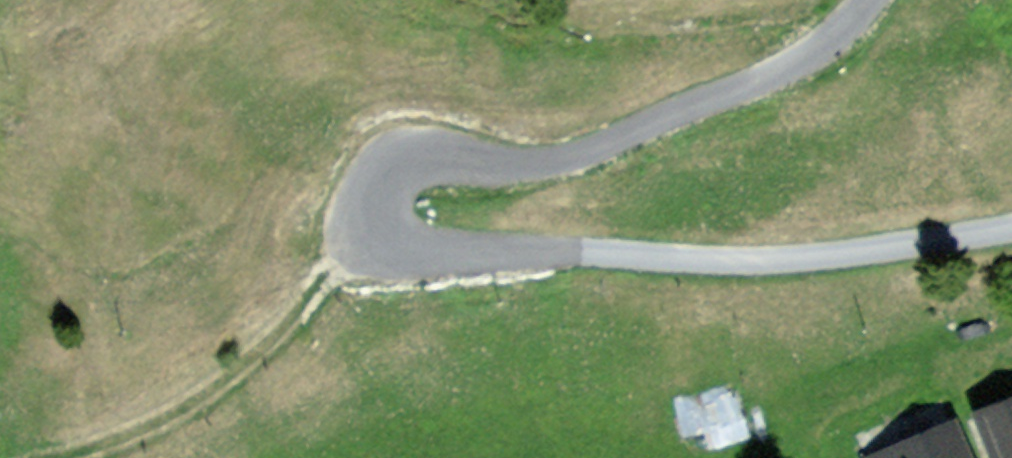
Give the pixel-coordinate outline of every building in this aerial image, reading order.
[(976,415),(993,457),(1011,457),(1011,402),(976,415)] [(865,457),(969,457),(952,419),(865,457)]
